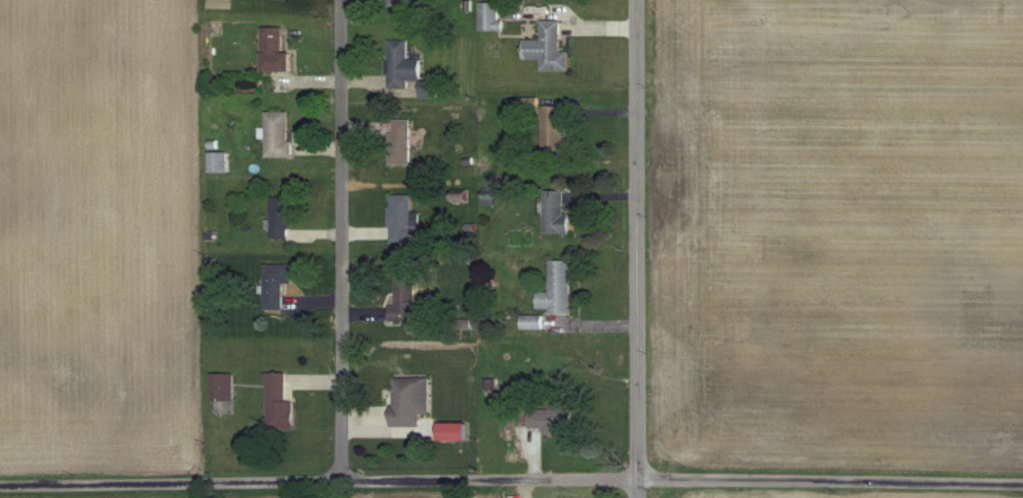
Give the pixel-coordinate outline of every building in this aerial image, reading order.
[(478,31),(502,31),(502,21),(498,21),(498,3),(478,3),(478,31)] [(558,21),(539,21),(539,41),(521,41),(521,60),(539,60),(539,71),(567,72),(567,52),(558,52),(558,21)] [(287,72),(287,53),(280,53),(280,27),(259,27),(259,72),(287,72)] [(419,80),(419,60),(406,59),(406,41),(386,40),(385,89),(406,89),(406,79),(419,80)] [(566,136),(566,122),(561,122),(561,106),(539,106),(539,154),(561,154),(561,136),(566,136)] [(287,157),(287,112),(262,112),(262,157),(287,157)] [(409,164),(409,120),(388,120),(388,164),(409,164)] [(224,153),(206,153),(206,172),(224,172),(224,153)] [(564,234),(564,191),(541,191),(541,234),(564,234)] [(386,242),(416,242),(416,213),(408,213),(408,195),(386,195),(386,242)] [(289,239),(289,197),(267,197),(267,239),(289,239)] [(568,260),(547,260),(547,292),(533,292),(533,312),(568,312),(568,260)] [(280,283),(289,283),(289,264),(261,264),(261,311),(280,311),(280,283)] [(413,322),(413,274),(392,274),(392,306),(386,306),(386,322),(413,322)] [(517,330),(540,330),(540,316),(517,316),(517,330)] [(235,374),(212,374),(212,414),(235,414),(235,374)] [(297,429),(296,402),(289,402),(288,374),(267,374),(269,430),(297,429)] [(426,414),(427,378),(388,378),(388,426),(415,426),(415,414),(426,414)] [(569,409),(525,409),(525,429),(539,429),(539,433),(569,433),(569,409)]
